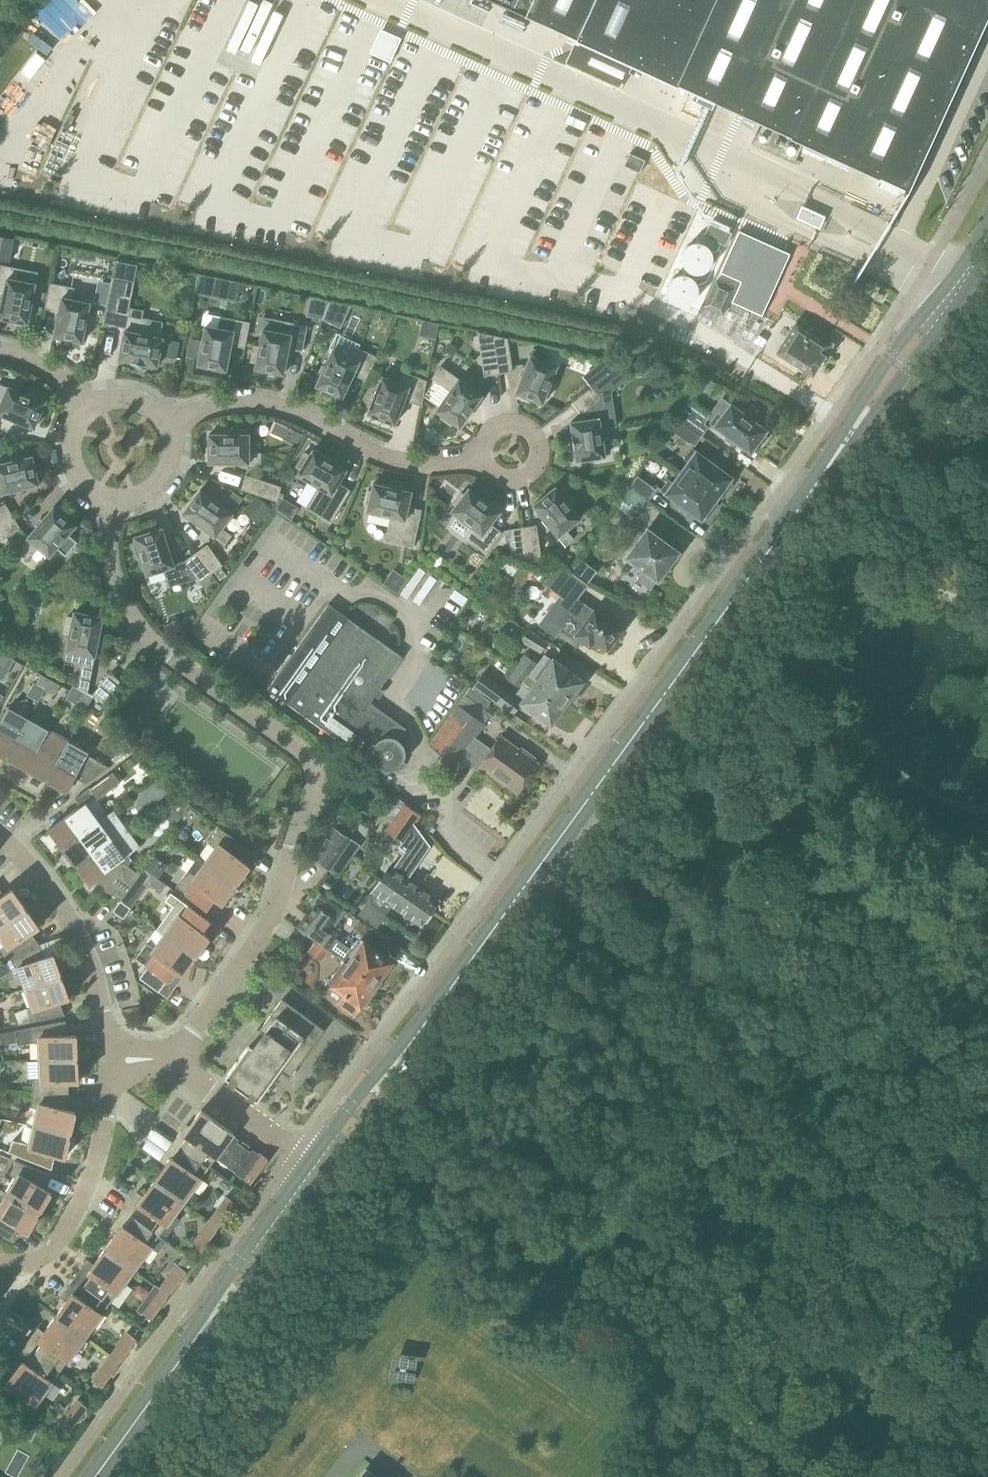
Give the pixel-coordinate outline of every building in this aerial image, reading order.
[(75,32),(85,5),(73,1),(73,0),(36,0),(30,16),(75,32)] [(577,43),(567,64),(620,89),(634,69),(909,195),(987,22),(987,0),(483,0),(577,43)] [(640,173),(646,160),(630,153),(625,166),(640,173)] [(726,245),(732,233),(710,223),(705,236),(726,245)] [(740,231),(721,272),(742,282),(732,302),(763,316),(791,254),(740,231)] [(10,263),(15,239),(0,237),(0,260),(10,263)] [(36,303),(32,303),(36,284),(18,281),(20,269),(0,265),(0,291),(5,292),(0,318),(28,323),(30,316),(33,317),(36,303)] [(191,278),(189,301),(208,304),(211,281),(191,278)] [(716,280),(704,307),(724,315),(736,289),(716,280)] [(54,337),(83,342),(84,335),(87,336),(90,322),(87,322),(91,303),(73,300),(75,288),(51,283),(46,308),(60,311),(54,337)] [(125,291),(111,288),(104,323),(118,326),(125,291)] [(143,317),(129,314),(120,359),(158,367),(160,355),(176,358),(179,342),(163,339),(163,338),(160,338),(163,322),(143,318),(143,317)] [(200,358),(198,365),(226,371),(232,345),(245,347),(250,322),(226,318),(224,329),(206,326),(204,337),(201,336),(196,357),(200,358)] [(251,362),(257,363),(256,369),(284,374),(289,348),(303,351),(308,326),(284,321),(282,333),(264,329),(260,346),(254,345),(251,362)] [(833,344),(797,322),(777,354),(812,376),(820,365),(821,366),(828,356),(826,355),(833,344)] [(485,376),(499,373),(493,336),(478,332),(485,376)] [(493,336),(499,373),(513,371),(508,339),(493,336)] [(326,367),(323,365),(317,377),(320,379),(317,386),(343,398),(354,374),(367,380),(378,357),(355,346),(350,357),(334,349),(326,367)] [(516,393),(543,404),(546,396),(549,398),(554,385),(551,384),(558,366),(540,360),(543,352),(534,348),(516,393)] [(441,418),(452,426),(454,423),(460,427),(483,395),(441,366),(433,378),(451,391),(437,411),(443,415),(441,418)] [(405,399),(422,406),(427,381),(404,372),(400,383),(383,376),(376,394),(373,393),(367,408),(370,410),(368,414),(395,424),(405,399)] [(9,387),(2,403),(0,403),(0,414),(35,428),(46,402),(39,399),(40,396),(28,391),(26,394),(9,387)] [(573,403),(582,414),(602,398),(598,393),(593,387),(573,403)] [(602,398),(582,414),(586,420),(571,422),(573,436),(572,436),(574,448),(575,447),(577,461),(606,457),(605,452),(608,452),(606,438),(603,439),(601,428),(613,426),(608,392),(598,393),(602,398)] [(680,420),(704,438),(711,429),(706,426),(710,420),(689,406),(680,420)] [(712,425),(729,436),(727,440),(737,447),(739,443),(753,453),(755,449),(759,452),(769,438),(765,435),(768,431),(757,423),(760,419),(745,410),(743,414),(732,406),(724,418),(719,415),(712,425)] [(697,448),(704,438),(680,420),(672,432),(692,446),(693,445),(697,448)] [(231,435),(231,431),(217,431),(217,434),(210,434),(209,463),(262,463),(262,453),(250,453),(250,435),(231,435)] [(339,483),(347,470),(313,450),(310,455),(305,452),(296,466),(302,469),(299,475),(319,487),(307,508),(332,522),(351,490),(339,483)] [(684,476),(720,500),(722,497),(726,500),(736,486),(732,483),(735,479),(721,470),(724,467),(714,460),(711,463),(694,451),(687,461),(692,464),(684,476)] [(39,484),(33,456),(25,458),(24,455),(11,458),(12,461),(0,464),(0,494),(39,484)] [(242,489),(277,501),(281,487),(247,475),(242,489)] [(718,504),(720,500),(684,476),(676,487),(672,484),(665,494),(682,505),(680,509),(690,516),(692,513),(705,522),(708,518),(712,520),(722,506),(718,504)] [(653,505),(660,493),(641,480),(633,491),(653,505)] [(422,510),(408,507),(412,492),(374,483),(372,491),(369,490),(366,503),(369,504),(368,511),(391,517),(386,540),(414,547),(422,510)] [(560,492),(556,487),(533,505),(566,546),(574,539),(567,530),(581,519),(570,505),(575,501),(564,488),(560,492)] [(491,524),(500,512),(469,488),(465,494),(462,492),(454,503),(456,505),(452,511),(475,528),(467,538),(487,553),(502,532),(491,524)] [(218,502),(220,500),(209,492),(207,494),(201,490),(184,513),(226,544),(232,535),(222,528),(233,514),(218,502)] [(14,517),(6,504),(0,507),(0,525),(14,517)] [(71,532),(76,526),(54,507),(17,551),(28,560),(39,547),(50,556),(62,542),(65,544),(74,534),(71,532)] [(0,525),(0,541),(21,528),(14,517),(0,525)] [(523,528),(528,560),(543,565),(537,525),(523,528)] [(637,579),(651,590),(658,579),(659,579),(678,554),(673,550),(676,545),(652,527),(629,557),(645,569),(637,579)] [(142,557),(147,575),(165,570),(168,581),(179,578),(163,528),(135,537),(137,544),(134,545),(138,558),(142,557)] [(513,555),(528,560),(523,528),(509,530),(513,555)] [(196,553),(211,574),(223,566),(208,545),(196,553)] [(200,582),(211,574),(196,553),(185,561),(200,582)] [(581,559),(571,573),(587,585),(597,571),(581,559)] [(556,597),(558,599),(547,613),(591,645),(595,639),(607,648),(621,630),(578,598),(587,585),(571,573),(558,564),(544,582),(559,594),(556,597)] [(425,567),(418,583),(427,587),(434,571),(425,567)] [(404,657),(330,603),(268,688),(378,768),(380,766),(384,769),(393,770),(398,767),(402,765),(403,763),(407,765),(408,764),(404,761),(405,759),(407,754),(406,750),(404,745),(403,743),(399,739),(408,729),(371,702),(404,657)] [(93,668),(103,617),(75,612),(74,617),(68,616),(65,633),(71,634),(67,651),(85,655),(83,666),(93,668)] [(547,641),(528,630),(520,642),(539,654),(547,641)] [(0,654),(0,665),(5,668),(11,658),(1,652),(0,654)] [(525,654),(516,666),(529,675),(538,682),(567,703),(582,682),(553,661),(544,674),(535,668),(538,663),(525,654)] [(552,723),(567,703),(538,682),(529,675),(516,666),(507,678),(521,687),(523,684),(532,691),(523,703),(524,704),(525,709),(531,714),(537,713),(552,723)] [(111,673),(93,695),(106,702),(122,683),(111,673)] [(45,690),(51,680),(42,674),(36,685),(45,690)] [(51,680),(45,690),(55,695),(61,685),(51,680)] [(22,694),(34,699),(39,688),(28,682),(22,694)] [(78,701),(89,706),(94,696),(84,691),(78,701)] [(522,747),(518,748),(502,736),(492,749),(476,738),(486,724),(458,704),(429,744),(457,764),(461,758),(478,770),(480,766),(518,794),(540,763),(538,761),(537,758),(522,747)] [(29,719),(8,708),(0,723),(0,753),(7,757),(29,719)] [(27,769),(49,730),(29,719),(7,757),(27,769)] [(47,780),(69,741),(49,730),(27,769),(47,780)] [(116,763),(137,748),(129,737),(120,744),(112,759),(116,763)] [(69,741),(47,780),(68,791),(75,777),(87,784),(110,767),(88,755),(89,753),(69,741)] [(97,799),(119,782),(112,772),(90,789),(89,787),(74,799),(79,806),(95,795),(97,799)] [(173,794),(160,777),(140,792),(153,809),(173,794)] [(182,796),(173,808),(183,815),(192,804),(182,796)] [(402,843),(421,815),(400,801),(388,819),(391,821),(385,831),(402,843)] [(49,829),(63,848),(99,822),(85,803),(49,829)] [(99,822),(63,848),(77,866),(127,829),(114,811),(99,822)] [(216,849),(206,863),(236,885),(250,866),(246,863),(254,852),(220,827),(208,843),(216,849)] [(312,857),(330,869),(350,840),(332,827),(312,857)] [(127,829),(77,866),(91,885),(96,882),(121,900),(140,874),(123,862),(126,859),(124,856),(139,846),(127,829)] [(222,904),(236,885),(206,863),(198,857),(176,887),(211,912),(219,901),(222,904)] [(421,903),(432,911),(441,899),(399,871),(399,872),(395,869),(386,882),(420,905),(421,903)] [(432,911),(421,903),(420,905),(386,882),(382,878),(372,892),(374,893),(358,916),(375,928),(391,905),(404,915),(405,920),(410,923),(415,922),(421,927),(432,911)] [(26,909),(12,889),(4,895),(0,889),(0,927),(26,909)] [(158,929),(166,934),(196,956),(210,937),(206,935),(214,924),(172,893),(166,902),(174,907),(158,929)] [(300,930),(316,942),(329,951),(343,961),(376,984),(392,962),(364,942),(356,954),(324,930),(332,919),(316,908),(300,930)] [(40,944),(32,933),(40,927),(26,909),(0,927),(0,936),(6,945),(0,949),(7,961),(40,944)] [(182,975),(196,956),(166,934),(156,949),(148,943),(136,958),(148,967),(140,978),(159,992),(168,981),(171,983),(178,972),(182,975)] [(100,950),(117,948),(115,935),(98,938),(100,950)] [(322,961),(329,951),(316,942),(308,952),(322,961)] [(27,989),(62,976),(54,954),(44,957),(40,944),(7,961),(14,974),(20,972),(27,989)] [(354,1016),(376,984),(343,961),(328,983),(345,995),(338,1004),(354,1016)] [(33,1006),(26,1008),(14,1012),(18,1024),(29,1023),(65,1015),(60,1002),(70,998),(62,976),(27,989),(33,1006)] [(254,1048),(250,1045),(226,1078),(258,1101),(281,1070),(290,1077),(325,1030),(283,999),(260,1030),(265,1034),(254,1048)] [(41,1060),(78,1058),(77,1035),(67,1035),(66,1021),(30,1028),(15,1030),(18,1044),(33,1042),(40,1042),(41,1060)] [(33,1093),(70,1096),(69,1082),(79,1082),(78,1058),(41,1060),(42,1078),(34,1079),(33,1093)] [(67,1110),(70,1096),(33,1093),(32,1107),(39,1108),(35,1126),(71,1135),(76,1112),(67,1110)] [(182,1131),(174,1142),(209,1168),(220,1153),(246,1172),(242,1177),(251,1183),(258,1174),(269,1159),(260,1153),(258,1155),(232,1136),(234,1134),(202,1110),(185,1133),(182,1131)] [(66,1158),(71,1135),(35,1126),(31,1144),(24,1142),(18,1156),(53,1169),(56,1155),(66,1158)] [(184,1202),(209,1168),(174,1142),(165,1153),(172,1158),(155,1181),(184,1202)] [(8,1194),(40,1213),(52,1192),(43,1187),(50,1175),(16,1161),(11,1174),(17,1178),(8,1194)] [(160,1236),(184,1202),(155,1181),(139,1203),(132,1199),(124,1210),(160,1236)] [(40,1213),(8,1194),(0,1207),(0,1233),(12,1240),(19,1228),(28,1233),(40,1213)] [(210,1221),(219,1227),(236,1203),(228,1197),(210,1221)] [(168,1242),(160,1236),(124,1210),(116,1221),(122,1226),(106,1248),(135,1270),(151,1247),(159,1253),(168,1242)] [(202,1251),(219,1227),(210,1221),(193,1245),(202,1251)] [(135,1270),(106,1248),(89,1271),(83,1266),(74,1278),(110,1304),(135,1270)] [(178,1265),(161,1289),(169,1295),(187,1271),(178,1265)] [(85,1338),(110,1304),(74,1278),(66,1289),(73,1293),(56,1316),(85,1338)] [(152,1319),(169,1295),(161,1289),(157,1286),(140,1310),(152,1319)] [(60,1372),(85,1338),(56,1316),(39,1339),(33,1334),(25,1346),(60,1372)] [(111,1356),(120,1363),(137,1339),(129,1333),(111,1356)] [(35,1406),(60,1372),(25,1346),(17,1357),(23,1361),(6,1385),(35,1406)] [(103,1387),(120,1363),(111,1356),(94,1380),(103,1387)] [(61,1425),(70,1431),(88,1407),(79,1400),(61,1425)]
